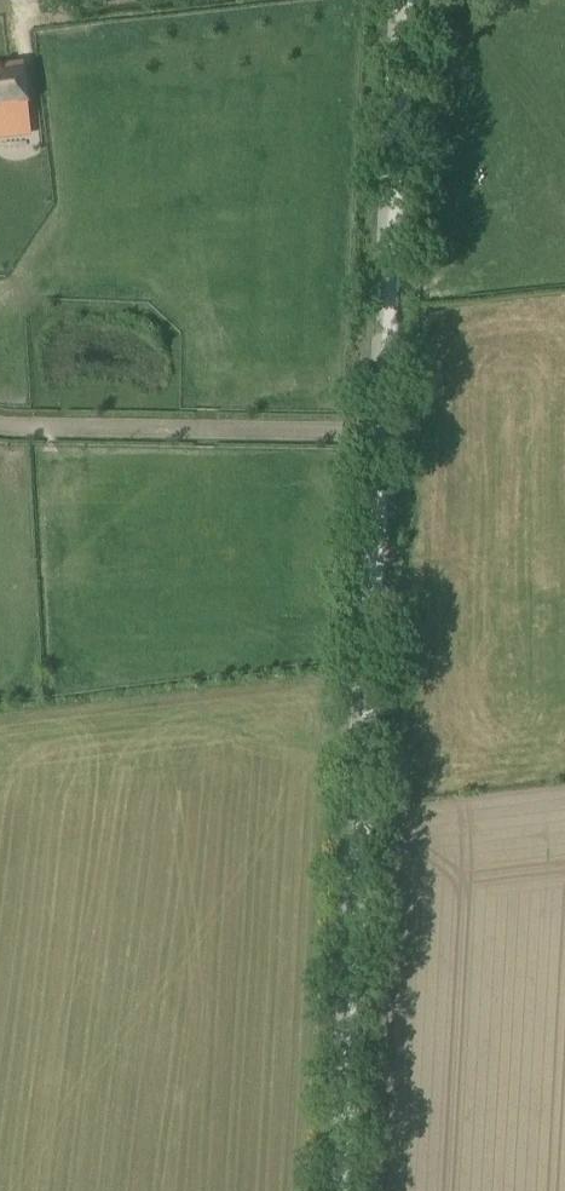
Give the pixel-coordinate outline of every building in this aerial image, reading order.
[(25,91),(22,67),(0,69),(0,114),(27,111),(25,91)]
